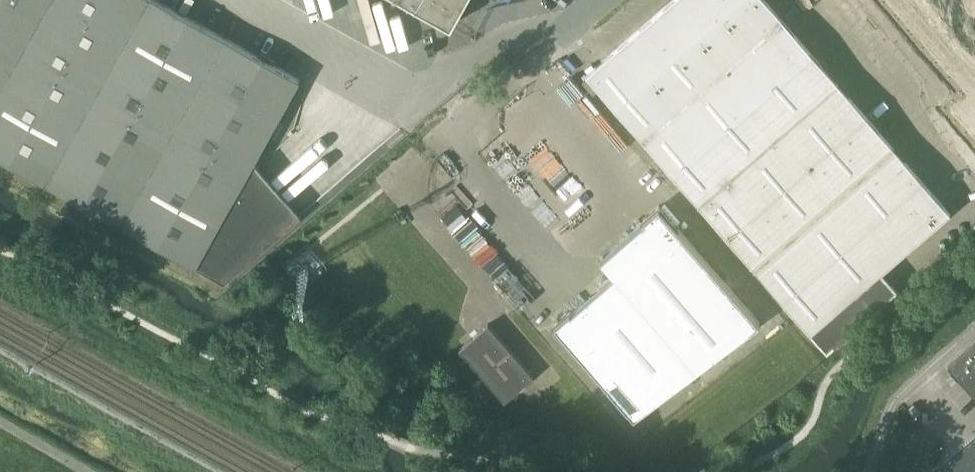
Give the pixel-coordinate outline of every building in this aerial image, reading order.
[(194,263),(225,284),(304,216),(254,157),(299,78),(160,0),(0,0),(0,155),(194,263)] [(452,24),(465,0),(409,0),(452,24)] [(896,287),(881,269),(949,210),(768,0),(672,0),(589,72),(811,329),(827,348),(896,287)] [(958,90),(935,109),(974,155),(974,0),(881,0),(958,90)] [(760,322),(660,205),(644,219),(645,220),(601,258),(614,274),(572,311),(571,310),(555,324),(634,416),(760,322)] [(489,324),(460,349),(505,400),(534,375),(489,324)] [(948,365),(974,395),(974,341),(948,365)] [(912,415),(918,409),(910,400),(903,406),(912,415)]
